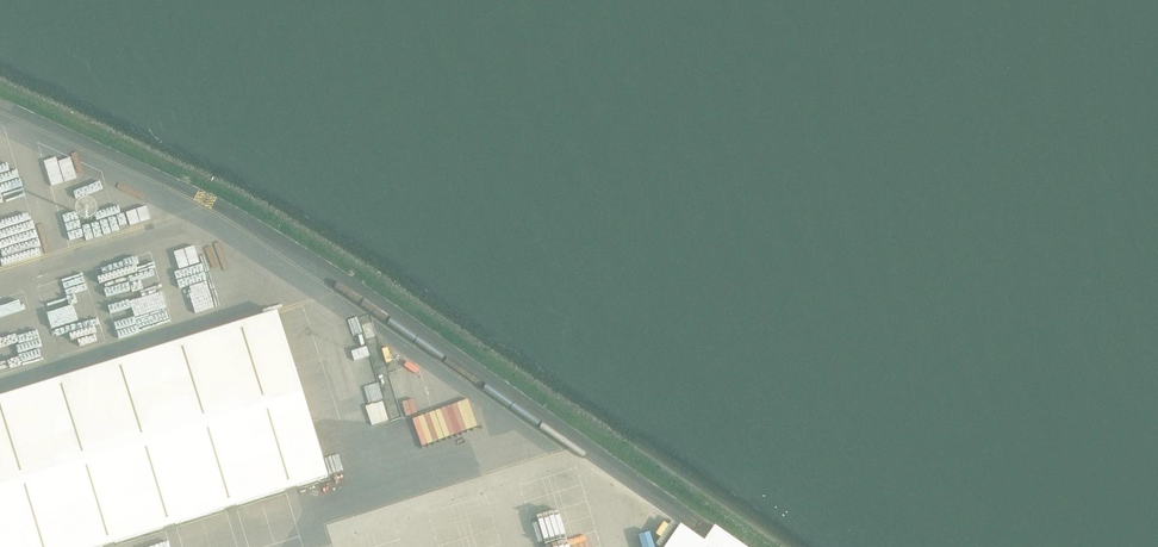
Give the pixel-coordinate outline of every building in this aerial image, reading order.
[(0,398),(0,546),(104,546),(327,478),(277,313),(0,398)] [(397,338),(381,342),(386,362),(402,357),(397,338)] [(714,526),(706,540),(679,524),(665,546),(749,546),(714,526)]
